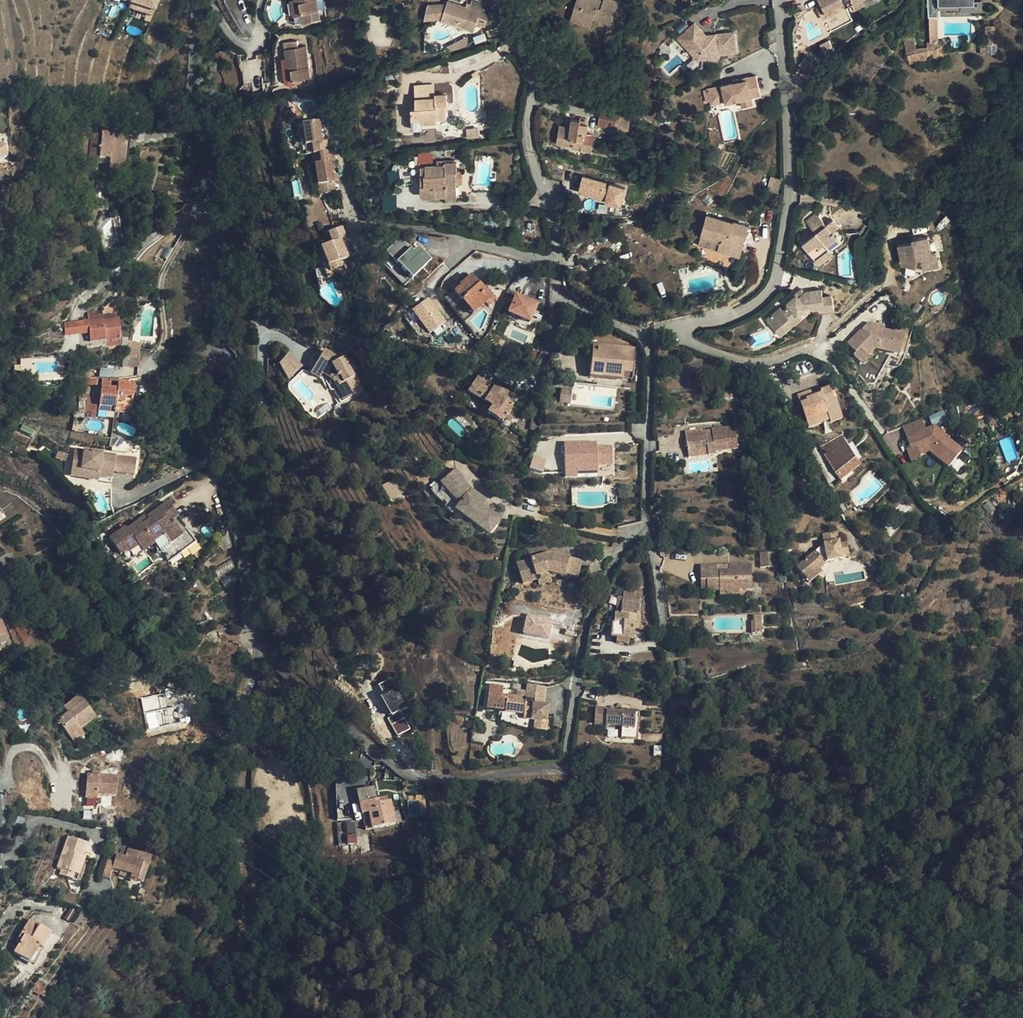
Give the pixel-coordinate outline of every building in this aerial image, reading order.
[(129,5),(127,9),(134,13),(137,9),(152,17),(158,3),(152,0),(131,0),(129,5)] [(295,3),(300,2),(302,14),(304,13),(305,24),(322,21),(318,0),(295,0),(295,3)] [(481,7),(480,11),(466,6),(448,0),(447,5),(433,0),(432,0),(428,12),(443,17),(441,21),(474,32),(476,24),(485,27),(490,10),(481,7)] [(575,6),(581,8),(578,18),(593,23),(594,18),(612,23),(612,20),(623,24),(629,4),(615,0),(604,0),(602,5),(588,0),(577,0),(575,6)] [(821,3),(828,17),(839,12),(836,7),(843,3),(846,8),(852,4),(855,10),(865,5),(862,0),(819,0),(821,3)] [(929,18),(936,18),(939,17),(939,6),(975,5),(974,0),(928,0),(929,18)] [(294,15),(302,14),(300,2),(295,3),(291,3),(294,15)] [(823,20),(828,17),(821,3),(816,6),(823,20)] [(591,27),(593,23),(578,18),(581,8),(575,6),(570,21),(591,27)] [(152,17),(137,9),(134,13),(149,21),(152,17)] [(695,23),(678,38),(698,59),(718,57),(718,54),(737,52),(735,33),(715,34),(707,35),(695,23)] [(986,26),(986,45),(996,45),(996,26),(986,26)] [(947,42),(937,42),(937,48),(938,53),(948,53),(947,42)] [(285,49),(288,70),(292,69),(293,80),(311,78),(307,47),(285,49)] [(818,64),(809,57),(801,66),(810,73),(818,64)] [(707,89),(709,101),(724,98),(725,102),(726,103),(740,100),(752,97),(761,95),(756,75),(733,80),(733,83),(707,89)] [(415,86),(416,98),(435,97),(435,95),(435,85),(415,86)] [(447,94),(435,95),(435,97),(416,98),(416,108),(412,109),(412,127),(415,130),(423,129),(423,122),(437,122),(437,119),(447,118),(446,105),(448,105),(447,94)] [(752,97),(740,100),(741,107),(754,104),(752,97)] [(134,117),(135,109),(128,108),(127,116),(134,117)] [(151,111),(135,109),(134,117),(133,124),(149,126),(151,111)] [(600,111),(599,118),(619,122),(620,115),(600,111)] [(586,124),(587,118),(580,117),(580,120),(570,119),(568,130),(560,130),(558,144),(563,145),(575,147),(576,139),(584,141),(585,133),(587,133),(588,124),(586,124)] [(618,129),(619,122),(599,118),(598,126),(618,129)] [(303,124),(305,145),(311,144),(312,154),(319,153),(328,151),(326,141),(322,142),(319,121),(303,124)] [(110,160),(109,165),(109,171),(123,172),(127,131),(115,130),(115,127),(103,125),(102,135),(92,133),(89,163),(99,163),(99,158),(110,160)] [(594,135),(587,133),(585,133),(584,141),(584,143),(593,145),(594,135)] [(333,151),(328,151),(319,153),(320,163),(314,164),(318,191),(324,190),(325,194),(336,192),(331,162),(335,161),(333,151)] [(418,167),(421,167),(425,167),(426,175),(421,176),(422,194),(425,196),(431,196),(431,190),(442,190),(442,196),(442,197),(447,197),(446,186),(457,186),(457,184),(456,172),(457,172),(457,162),(445,163),(445,166),(438,166),(438,162),(435,161),(430,153),(428,154),(419,154),(418,167)] [(0,172),(0,183),(9,182),(7,171),(0,172)] [(576,194),(620,209),(627,191),(583,175),(576,194)] [(781,180),(781,179),(772,176),(767,190),(777,194),(781,180)] [(457,186),(446,186),(447,197),(447,210),(458,210),(457,198),(457,186)] [(396,211),(396,195),(382,196),(383,211),(396,211)] [(832,232),(839,226),(833,219),(826,225),(817,213),(806,222),(816,233),(803,244),(818,263),(831,252),(827,247),(825,245),(835,237),(832,232)] [(720,241),(718,249),(740,256),(749,225),(735,220),(734,222),(707,214),(700,236),(720,241)] [(842,231),(839,226),(832,232),(835,237),(842,231)] [(331,271),(342,266),(343,266),(341,261),(348,258),(341,240),(345,238),(342,228),(329,233),(333,243),(321,247),(331,271)] [(698,244),(718,249),(720,241),(700,236),(698,244)] [(902,264),(916,267),(918,260),(922,260),(924,268),(939,264),(937,252),(932,253),(928,236),(912,240),(913,243),(898,246),(902,264)] [(399,264),(392,271),(405,284),(432,257),(418,244),(412,250),(399,237),(385,251),(399,264)] [(837,239),(835,237),(825,245),(827,247),(837,239)] [(698,246),(685,243),(695,258),(698,246)] [(344,272),(342,266),(331,271),(321,247),(316,249),(328,278),(344,272)] [(831,252),(818,263),(820,265),(833,254),(831,252)] [(465,299),(476,312),(486,303),(488,305),(496,299),(481,282),(478,284),(470,276),(460,285),(459,286),(460,287),(454,292),(462,302),(465,299)] [(459,286),(460,285),(458,282),(451,288),(454,292),(460,287),(459,286)] [(795,294),(797,296),(797,297),(799,299),(806,293),(803,289),(802,288),(797,292),(795,294)] [(781,308),(772,315),(786,331),(801,318),(798,314),(799,314),(806,308),(806,307),(812,306),(812,309),(821,308),(821,311),(834,309),(832,296),(831,295),(830,295),(823,297),(821,289),(807,292),(806,293),(799,299),(797,297),(797,296),(796,296),(789,303),(788,303),(788,304),(790,305),(783,310),(781,308)] [(507,311),(532,320),(539,300),(515,291),(507,311)] [(429,296),(413,308),(430,333),(447,321),(429,296)] [(465,299),(462,302),(473,314),(476,312),(465,299)] [(88,314),(88,323),(90,343),(105,342),(103,320),(94,321),(93,316),(93,313),(88,314)] [(117,314),(110,315),(111,320),(103,320),(105,342),(120,341),(118,319),(117,319),(117,314)] [(780,335),(786,331),(772,315),(767,319),(780,335)] [(90,348),(105,347),(105,342),(90,343),(88,323),(82,323),(79,337),(80,348),(90,348)] [(869,323),(861,331),(883,338),(883,331),(884,328),(869,323)] [(861,331),(847,344),(856,353),(857,354),(861,350),(867,357),(875,349),(900,356),(905,337),(883,331),(883,338),(861,331)] [(589,376),(622,379),(622,373),(631,374),(634,349),(592,345),(589,376)] [(340,356),(325,347),(310,370),(318,375),(320,372),(330,377),(341,398),(362,387),(353,371),(357,369),(351,359),(346,361),(343,355),(340,356)] [(857,354),(856,353),(853,355),(863,366),(870,360),(867,357),(861,350),(857,354)] [(506,416),(512,407),(512,406),(503,401),(507,394),(494,385),(493,387),(477,377),(468,391),(492,407),(506,416)] [(103,378),(99,405),(116,407),(116,404),(119,383),(119,380),(103,378)] [(135,385),(126,384),(119,383),(116,404),(132,406),(135,385)] [(797,395),(800,405),(806,403),(804,397),(812,395),(813,398),(821,395),(820,392),(821,391),(820,387),(797,395)] [(829,388),(821,391),(820,392),(821,395),(813,398),(812,395),(804,397),(806,403),(800,405),(809,428),(830,421),(831,423),(842,419),(835,400),(833,400),(829,388)] [(570,392),(560,391),(559,402),(569,403),(570,392)] [(733,398),(732,391),(720,392),(721,399),(733,398)] [(88,397),(86,417),(95,419),(98,399),(88,397)] [(132,406),(116,404),(116,407),(115,412),(131,414),(132,406)] [(501,423),(504,418),(506,416),(492,407),(487,413),(501,423)] [(518,411),(512,407),(506,416),(504,418),(511,422),(518,411)] [(902,427),(906,437),(926,430),(922,419),(902,427)] [(735,427),(712,430),(713,437),(707,437),(706,431),(701,431),(701,430),(685,432),(686,440),(687,447),(688,452),(707,450),(708,455),(716,454),(716,452),(738,449),(735,427)] [(934,428),(926,430),(906,437),(910,447),(911,450),(917,448),(920,456),(931,452),(949,468),(961,453),(947,441),(948,440),(934,428)] [(843,433),(820,448),(835,472),(839,471),(854,451),(843,433)] [(579,443),(578,441),(579,434),(564,434),(565,473),(576,473),(576,477),(598,477),(596,442),(590,443),(579,443)] [(911,450),(910,447),(906,448),(911,462),(920,458),(920,456),(917,448),(911,450)] [(118,455),(82,450),(79,468),(106,473),(105,477),(119,479),(120,473),(121,468),(114,467),(115,462),(117,462),(118,455)] [(122,458),(123,456),(118,455),(117,462),(115,462),(114,467),(121,468),(122,458)] [(143,462),(127,459),(124,474),(141,476),(143,462)] [(79,468),(78,476),(105,481),(105,477),(106,473),(79,468)] [(500,519),(490,512),(482,505),(486,500),(471,488),(469,491),(461,481),(463,479),(464,478),(456,468),(431,489),(452,514),(455,509),(489,534),(500,519)] [(471,488),(463,479),(461,481),(469,491),(471,488)] [(482,505),(490,512),(486,500),(482,505)] [(142,525),(153,541),(163,534),(169,543),(183,534),(173,521),(179,517),(169,502),(148,516),(150,520),(142,525)] [(153,541),(142,525),(139,521),(127,529),(126,527),(109,539),(120,555),(126,550),(128,552),(138,545),(142,551),(154,543),(153,541)] [(812,574),(820,568),(828,561),(842,558),(841,556),(849,555),(847,543),(839,544),(837,531),(823,534),(824,544),(825,548),(816,552),(796,567),(803,575),(809,570),(812,574)] [(537,577),(549,573),(565,576),(566,574),(578,577),(582,561),(569,558),(553,554),(550,554),(549,554),(547,554),(546,555),(542,542),(527,547),(531,559),(517,564),(524,584),(538,580),(537,577)] [(760,552),(761,568),(778,567),(774,552),(760,552)] [(214,567),(218,575),(235,568),(231,560),(214,567)] [(719,570),(719,565),(700,566),(701,581),(707,580),(707,591),(720,591),(720,595),(739,595),(739,590),(752,590),(752,564),(729,565),(730,570),(719,570)] [(822,570),(820,568),(812,574),(809,570),(803,575),(809,582),(822,570)] [(552,582),(549,573),(537,577),(538,580),(540,586),(552,582)] [(623,598),(611,596),(609,613),(616,614),(615,622),(613,622),(612,636),(617,637),(617,643),(628,644),(629,638),(633,638),(634,629),(638,629),(638,624),(639,615),(638,615),(639,603),(635,602),(636,593),(624,592),(623,598)] [(601,612),(609,613),(611,596),(607,596),(601,612)] [(548,639),(553,619),(526,612),(521,632),(548,639)] [(762,633),(762,621),(753,621),(751,621),(751,633),(762,633)] [(150,654),(155,645),(141,638),(136,646),(150,654)] [(375,685),(398,734),(410,729),(400,708),(406,706),(392,677),(375,685)] [(547,685),(529,684),(527,698),(509,696),(505,695),(505,688),(491,686),(489,708),(507,710),(507,711),(526,713),(525,718),(537,720),(536,729),(548,731),(550,720),(549,719),(550,705),(545,704),(541,704),(541,699),(545,699),(547,685)] [(146,727),(170,724),(166,694),(142,697),(146,727)] [(79,696),(69,703),(73,708),(67,713),(58,720),(74,742),(84,735),(80,730),(95,719),(79,696)] [(63,708),(67,713),(73,708),(69,703),(63,708)] [(380,703),(378,706),(380,709),(383,712),(386,710),(380,703)] [(608,707),(596,707),(595,723),(607,724),(607,725),(622,726),(621,738),(638,739),(638,718),(635,718),(635,717),(635,710),(627,709),(626,711),(607,710),(608,707)] [(380,714),(384,719),(388,717),(385,711),(380,714)] [(381,730),(376,724),(370,728),(376,735),(381,730)] [(31,742),(38,737),(32,728),(25,732),(31,742)] [(478,754),(492,754),(491,745),(478,746),(478,754)] [(653,746),(653,755),(661,755),(660,745),(653,746)] [(87,776),(85,798),(97,799),(97,795),(115,797),(117,778),(87,776)] [(380,802),(380,799),(377,800),(374,787),(357,791),(365,830),(396,823),(392,800),(388,801),(380,802)] [(338,844),(357,843),(355,822),(337,823),(338,844)] [(61,869),(75,874),(79,875),(85,857),(83,856),(87,844),(68,837),(57,868),(61,869)] [(110,879),(112,872),(113,868),(121,871),(120,875),(138,881),(144,863),(150,865),(153,857),(128,848),(128,850),(122,848),(120,855),(118,854),(115,861),(109,859),(103,877),(110,879)] [(144,863),(138,881),(144,883),(150,865),(144,863)] [(73,880),(75,874),(61,869),(59,875),(73,880)] [(76,912),(70,908),(64,919),(70,923),(76,912)] [(30,920),(19,938),(21,940),(18,945),(15,944),(12,950),(22,956),(24,953),(32,957),(39,946),(43,948),(51,933),(30,920)] [(30,961),(32,957),(24,953),(22,956),(30,961)]
